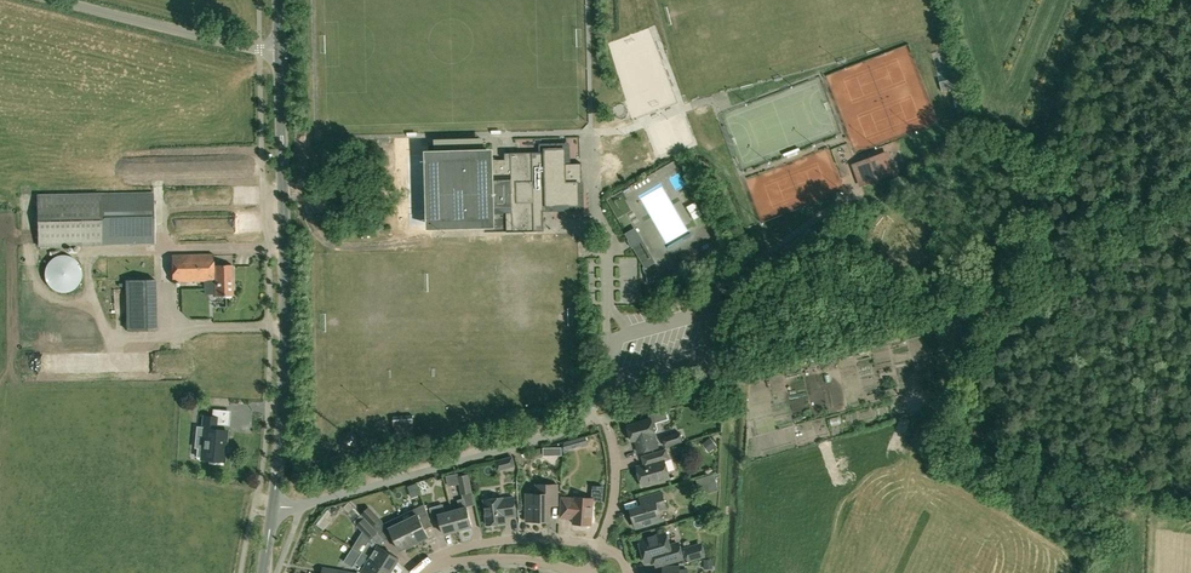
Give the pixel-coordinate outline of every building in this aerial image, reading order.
[(953,78),(938,82),(941,92),(956,88),(953,78)] [(648,146),(633,152),(639,167),(654,160),(648,146)] [(582,163),(565,163),(564,149),(545,149),(545,152),(505,153),(505,160),(490,160),(489,153),(429,154),(431,225),(491,224),(491,229),(507,228),(507,232),(544,231),(543,211),(547,211),(547,206),(578,205),(578,183),(582,183),(582,163)] [(857,170),(860,179),(862,185),(872,182),(871,179),(887,173),(882,160),(857,170)] [(681,194),(691,189),(684,177),(675,182),(681,194)] [(153,192),(90,194),(36,195),(37,246),(91,244),(154,243),(153,192)] [(618,210),(628,203),(624,197),(613,203),(618,210)] [(626,234),(631,243),(638,240),(632,230),(626,234)] [(554,248),(551,237),(538,240),(541,252),(554,248)] [(655,262),(643,241),(633,246),(645,268),(655,262)] [(203,280),(203,283),(181,284),(182,314),(214,313),(213,295),(232,295),(231,264),(213,264),(213,253),(171,254),(172,281),(203,280)] [(61,254),(57,254),(54,256),(48,260),(45,266),(44,271),(44,275),(45,281),(48,286),(52,289),(58,292),(65,292),(71,290),(76,285),(79,282),(81,278),(82,273),(81,268),(78,262),(74,258),(69,255),(61,254)] [(527,280),(536,279),(535,269),(526,271),(527,280)] [(648,283),(660,281),(658,269),(646,270),(648,283)] [(616,274),(621,309),(633,308),(628,273),(616,274)] [(156,279),(134,280),(125,280),(125,283),(119,283),(119,287),(125,286),(126,331),(157,330),(156,279)] [(232,423),(232,408),(219,408),(219,423),(232,423)] [(216,429),(217,416),(203,415),(202,428),(204,428),(202,459),(222,461),(223,446),(225,446),(226,430),(216,429)] [(662,427),(675,424),(673,417),(660,420),(662,427)] [(652,419),(628,425),(632,441),(636,440),(639,452),(658,447),(655,434),(656,434),(655,432),(657,429),(655,423),(652,421),(652,419)] [(666,447),(683,442),(680,432),(663,437),(666,447)] [(563,451),(588,444),(586,436),(564,442),(564,446),(563,451)] [(654,462),(637,466),(643,486),(670,478),(665,459),(669,458),(667,450),(652,454),(654,462)] [(514,465),(512,457),(496,462),(498,470),(514,465)] [(471,492),(468,475),(458,476),(462,494),(471,492)] [(558,502),(558,484),(536,484),(536,493),(526,493),(526,520),(533,520),(533,521),(550,521),(550,502),(558,502)] [(591,525),(593,500),(603,501),(604,486),(593,485),(592,498),(576,497),(576,499),(562,498),(561,517),(574,518),(574,523),(577,523),(577,526),(579,528),(585,528),(587,527),(587,524),(591,525)] [(642,506),(631,509),(636,528),(662,520),(659,511),(660,509),(667,507),(662,492),(640,498),(642,506)] [(505,523),(504,516),(516,515),(514,497),(502,499),(502,497),(484,500),(487,525),(505,523)] [(457,500),(460,508),(452,510),(458,530),(472,526),(464,498),(457,500)] [(411,517),(403,521),(414,543),(428,536),(422,524),(430,520),(424,504),(408,511),(411,517)] [(429,508),(433,521),(440,520),(444,534),(458,530),(452,510),(445,512),(443,504),(429,508)] [(382,521),(369,507),(362,514),(375,528),(382,521)] [(326,518),(331,512),(327,509),(316,524),(324,530),(330,521),(326,518)] [(353,521),(357,524),(364,517),(361,514),(353,521)] [(400,550),(405,547),(406,549),(414,546),(413,544),(414,543),(403,521),(400,515),(384,523),(390,537),(393,536),(400,550)] [(357,525),(370,539),(377,532),(364,518),(357,525)] [(667,533),(640,540),(645,562),(653,559),(655,566),(684,558),(680,544),(670,547),(667,533)] [(399,559),(373,543),(372,544),(369,542),(361,554),(365,556),(370,559),(390,572),(399,559)] [(689,560),(705,556),(702,546),(686,550),(689,560)] [(362,572),(390,572),(370,559),(365,556),(357,570),(362,572)] [(707,567),(714,566),(712,559),(705,560),(707,567)]
